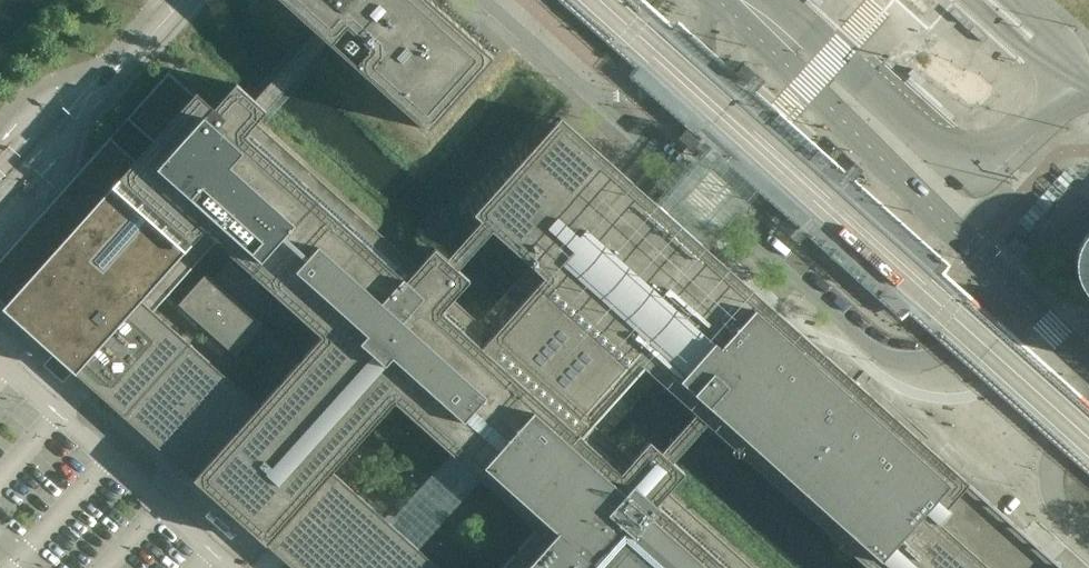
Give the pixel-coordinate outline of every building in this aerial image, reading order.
[(316,30),(328,41),(427,129),(493,56),(430,0),(282,0),(316,30)] [(0,259),(0,301),(5,305),(3,308),(57,357),(56,358),(55,361),(55,364),(56,367),(58,369),(60,370),(62,370),(66,370),(69,368),(293,567),(753,567),(667,491),(684,472),(669,459),(649,440),(632,460),(592,424),(643,366),(704,420),(869,567),(1064,567),(684,228),(560,117),(474,214),(488,227),(545,277),(491,338),(450,302),(470,280),(453,265),(434,248),(406,280),(245,135),(328,41),(316,30),(255,100),(236,84),(214,108),(196,92),(194,95),(168,72),(126,118),(152,141),(135,160),(110,137),(0,259)] [(755,73),(744,62),(735,71),(747,82),(755,73)] [(686,128),(678,137),(689,147),(697,138),(686,128)] [(1087,233),(1080,243),(1076,254),(1075,266),(1078,278),(1083,288),(1088,296),(1088,232),(1087,233)] [(1021,257),(1030,248),(1016,235),(1007,244),(1021,257)]
